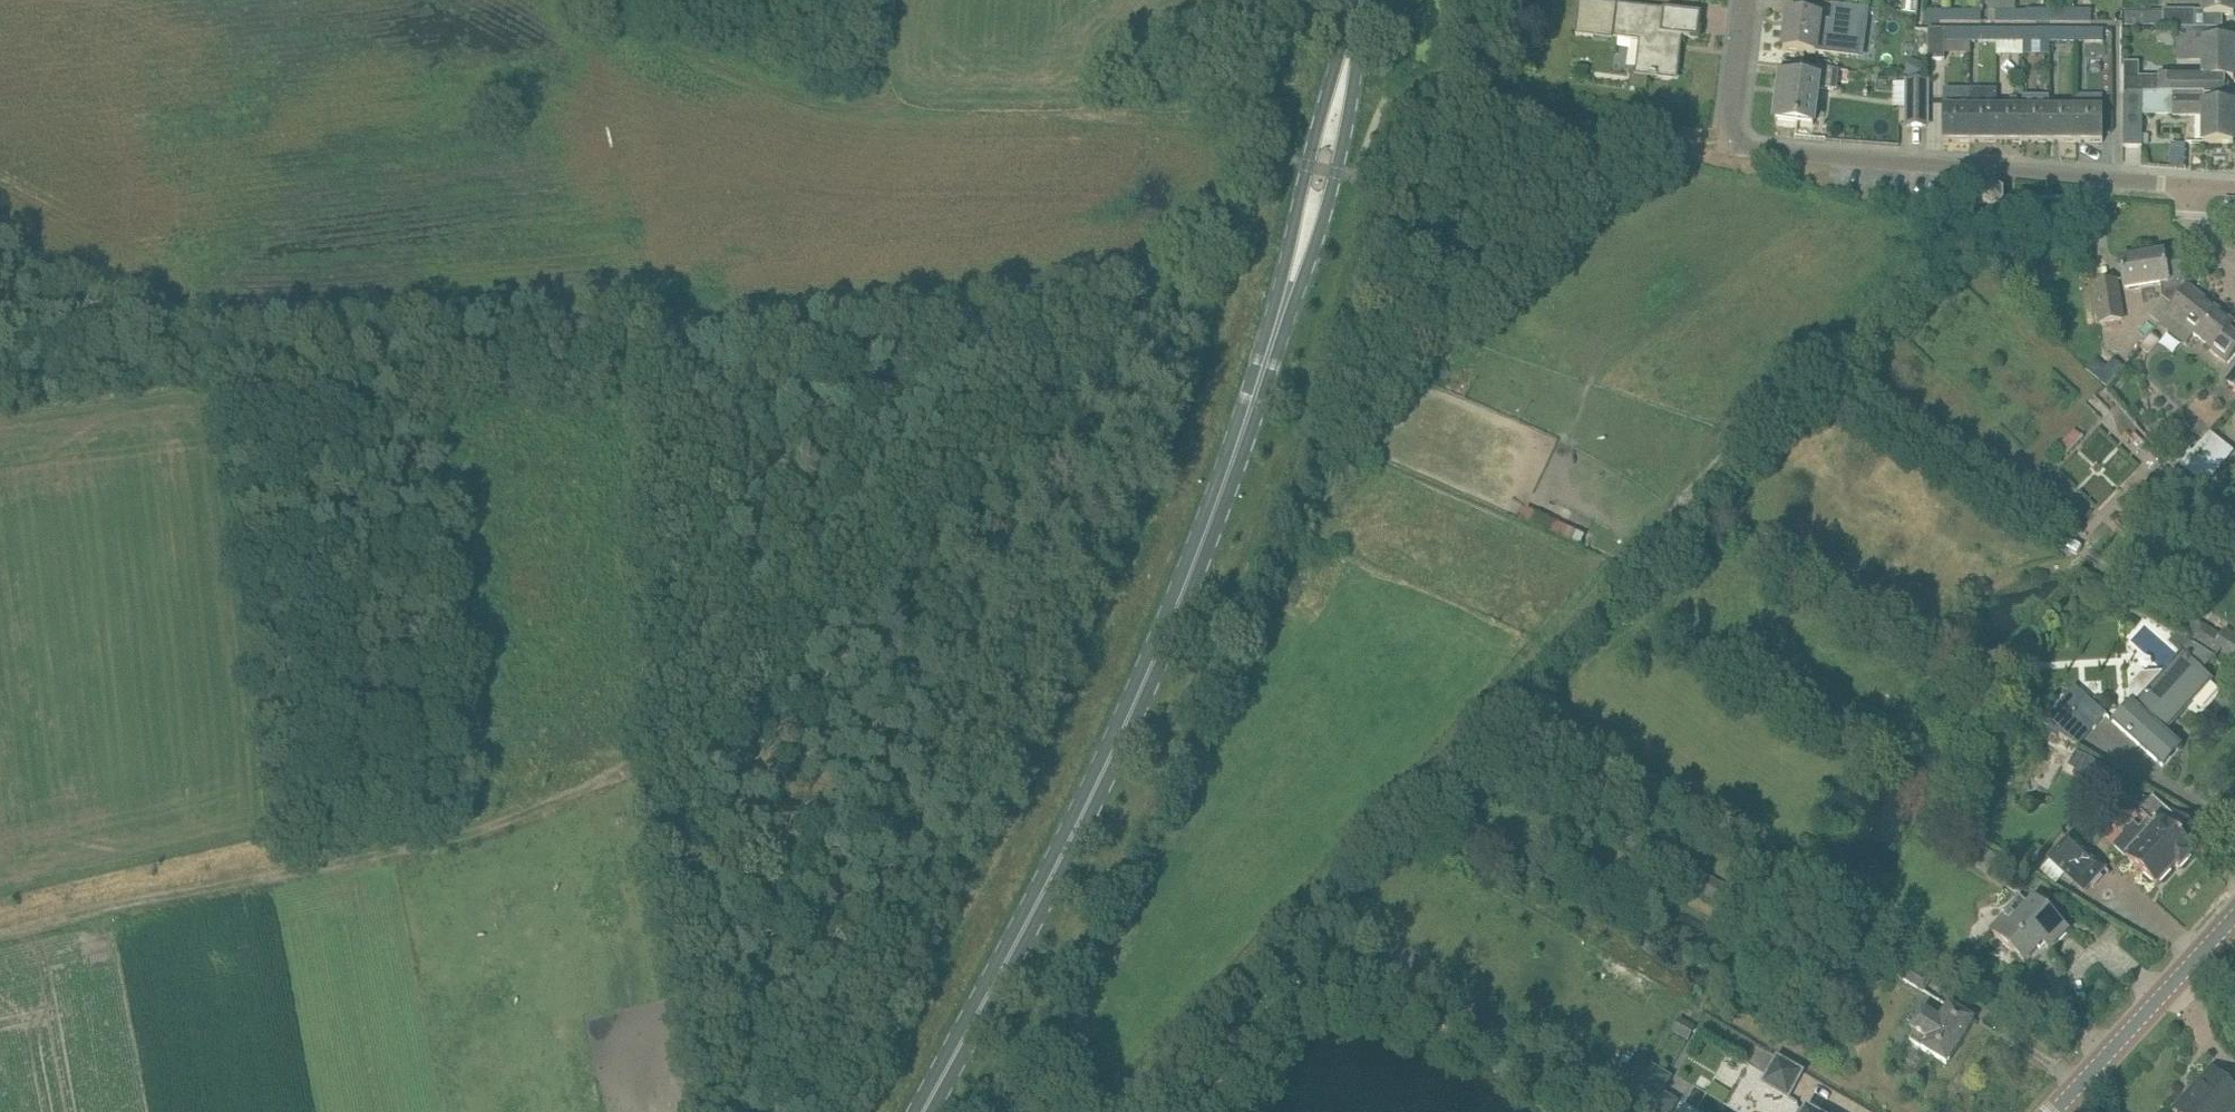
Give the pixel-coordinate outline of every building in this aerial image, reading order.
[(1581,1),(1577,35),(1643,42),(1640,72),(1631,71),(1629,86),(1646,88),(1648,74),(1651,75),(1651,76),(1658,77),(1658,75),(1675,77),(1680,37),(1698,39),(1702,13),(1664,9),(1664,10),(1610,4),(1610,0),(1582,0),(1581,1)] [(1972,11),(1958,11),(1958,23),(1981,23),(1981,11),(1983,11),(1983,0),(1972,0),(1972,11)] [(2212,15),(2234,15),(2234,0),(2204,0),(2204,15),(2212,15)] [(1788,14),(1784,49),(1806,52),(1815,53),(1850,57),(1852,40),(1861,41),(1863,27),(1867,27),(1869,9),(1855,7),(1833,4),(1831,20),(1820,19),(1820,17),(1810,16),(1788,14)] [(2199,8),(2124,8),(2125,25),(2199,25),(2199,8)] [(1926,11),(1926,23),(1958,23),(1958,11),(1926,11)] [(2036,11),(2036,12),(2020,12),(2020,23),(2043,23),(2043,11),(2036,11)] [(2050,12),(2050,11),(2043,11),(2043,23),(2067,23),(2067,12),(2050,12)] [(1996,12),(1996,23),(2020,23),(2020,12),(1996,12)] [(2067,12),(2067,23),(2092,23),(2092,12),(2067,12)] [(2124,77),(2124,92),(2195,92),(2204,92),(2204,94),(2229,94),(2229,83),(2229,79),(2234,79),(2234,42),(2224,41),(2224,29),(2195,28),(2177,28),(2177,51),(2204,52),(2204,72),(2159,72),(2159,77),(2139,77),(2124,77)] [(1970,42),(1970,29),(1928,29),(1929,59),(1945,60),(1945,42),(1970,42)] [(1997,42),(1997,29),(1970,29),(1970,42),(1997,42)] [(1997,29),(1997,42),(2023,42),(2023,29),(1997,29)] [(2023,29),(2023,42),(2050,42),(2050,30),(2023,29)] [(2050,30),(2050,42),(2077,42),(2077,30),(2050,30)] [(2077,30),(2077,42),(2104,43),(2104,30),(2077,30)] [(1831,90),(1831,89),(1837,90),(1840,70),(1803,65),(1801,79),(1781,76),(1775,120),(1777,120),(1777,118),(1796,121),(1796,122),(1799,122),(1800,118),(1813,120),(1812,125),(1813,125),(1818,88),(1831,90)] [(1927,126),(1927,82),(1907,81),(1907,126),(1927,126)] [(1943,142),(1970,142),(1970,89),(1943,90),(1943,109),(1943,142)] [(1970,142),(1997,142),(1997,109),(1997,89),(1970,89),(1970,142)] [(2142,115),(2174,115),(2204,116),(2203,143),(2233,143),(2234,106),(2205,105),(2205,98),(2195,98),(2195,92),(2124,92),(2123,147),(2142,147),(2142,115)] [(2023,142),(2050,142),(2050,110),(2050,96),(2023,96),(2023,109),(2023,142)] [(1997,142),(2023,142),(2023,109),(1997,109),(1997,142)] [(2050,142),(2076,142),(2076,110),(2050,110),(2050,142)] [(2103,142),(2103,120),(2103,110),(2076,110),(2076,142),(2103,142)] [(2004,202),(2003,190),(1993,185),(1983,191),(1983,203),(1993,208),(2004,202)] [(2164,254),(2120,261),(2123,283),(2124,290),(2161,284),(2161,291),(2162,291),(2163,298),(2174,306),(2187,288),(2185,277),(2186,277),(2183,255),(2164,258),(2164,254)] [(2094,284),(2100,323),(2122,320),(2116,280),(2094,284)] [(2168,313),(2195,334),(2212,347),(2209,350),(2227,365),(2234,355),(2234,332),(2229,328),(2233,324),(2188,288),(2187,289),(2187,288),(2174,306),(2168,313)] [(2151,334),(2140,348),(2148,354),(2160,341),(2151,334)] [(2106,366),(2097,359),(2086,370),(2104,387),(2123,366),(2113,357),(2106,366)] [(2224,383),(2234,391),(2234,368),(2224,383)] [(2210,434),(2194,453),(2219,472),(2234,453),(2210,434)] [(2181,439),(2165,457),(2178,468),(2194,451),(2181,439)] [(1526,508),(1522,518),(1548,530),(1553,520),(1526,508)] [(1565,526),(1560,536),(1580,546),(1585,535),(1565,526)] [(2234,662),(2234,646),(2221,638),(2219,642),(2202,632),(2197,640),(2234,662)] [(2131,707),(2116,724),(2157,761),(2173,743),(2156,728),(2173,708),(2180,714),(2209,680),(2200,673),(2214,657),(2196,646),(2185,658),(2182,655),(2167,673),(2142,673),(2135,681),(2136,687),(2139,690),(2134,695),(2131,692),(2130,693),(2131,707)] [(2086,696),(2073,710),(2073,711),(2094,729),(2106,715),(2086,696)] [(2034,705),(2027,713),(2041,724),(2055,731),(2073,711),(2073,710),(2062,701),(2048,717),(2034,705)] [(2068,766),(2083,775),(2092,759),(2077,751),(2068,766)] [(2126,857),(2141,870),(2157,886),(2176,865),(2180,869),(2191,857),(2187,853),(2191,849),(2187,846),(2197,834),(2181,819),(2170,809),(2168,811),(2153,797),(2140,812),(2155,825),(2145,836),(2133,825),(2131,827),(2127,827),(2123,832),(2124,835),(2114,845),(2126,857)] [(2070,836),(2049,859),(2084,891),(2105,868),(2070,836)] [(1732,912),(1742,898),(1707,874),(1691,867),(1681,883),(1693,888),(1724,906),(1732,912)] [(2068,931),(2048,913),(2035,900),(2030,906),(2019,896),(2006,910),(2010,914),(1992,933),(2008,948),(2024,964),(2042,945),(2049,951),(2068,931)] [(1892,973),(1923,992),(1932,978),(1891,954),(1885,963),(1894,969),(1892,973)] [(1974,1021),(1955,1009),(1949,1005),(1939,1020),(1923,1010),(1910,1030),(1915,1033),(1910,1041),(1922,1048),(1922,1049),(1947,1065),(1974,1021)] [(1689,1041),(1696,1027),(1684,1021),(1682,1019),(1680,1021),(1674,1032),(1689,1041)] [(1789,1099),(1804,1071),(1776,1056),(1761,1083),(1789,1099)] [(1623,1101),(1641,1111),(1671,1111),(1677,1102),(1662,1093),(1671,1078),(1646,1063),(1625,1098),(1623,1101)] [(2178,1111),(2231,1111),(2234,1108),(2234,1092),(2212,1070),(2175,1110),(2178,1111)]
